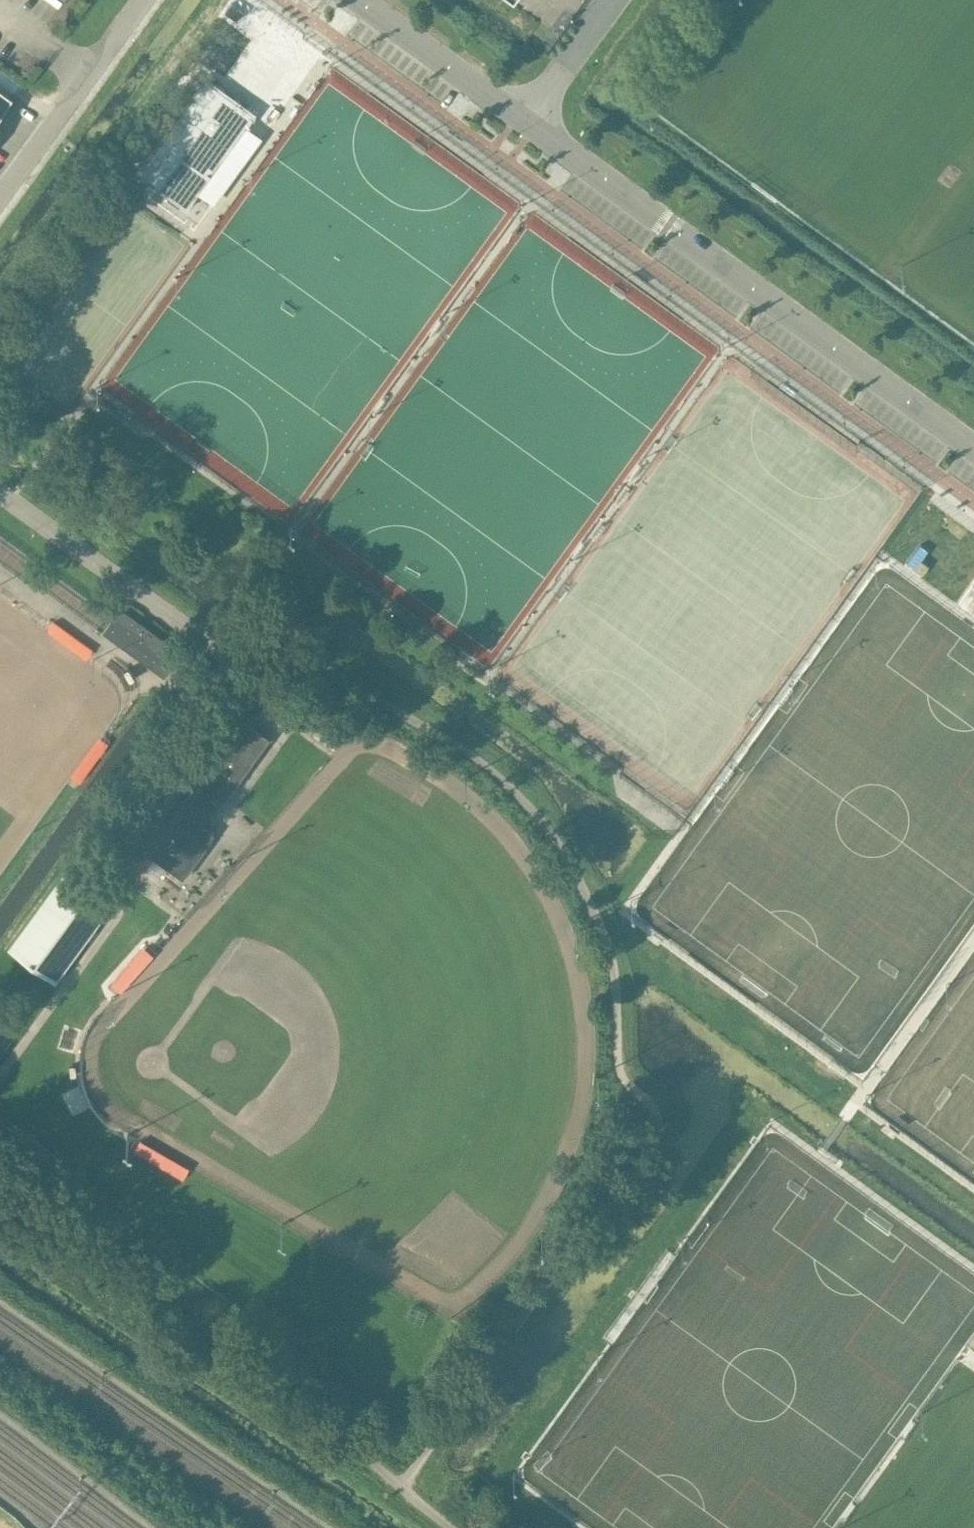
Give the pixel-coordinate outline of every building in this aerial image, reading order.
[(237,19),(243,10),(231,2),(225,11),(237,19)] [(234,45),(227,54),(241,64),(248,69),(255,60),(234,45)] [(216,57),(210,65),(212,66),(226,76),(230,79),(236,71),(222,61),(216,57)] [(148,155),(136,171),(161,189),(187,208),(195,197),(205,183),(234,142),(256,112),(224,88),(223,88),(205,75),(200,82),(186,102),(181,108),(167,128),(148,155)] [(200,81),(193,75),(164,114),(172,120),(200,81)] [(13,97),(0,88),(0,115),(13,97)] [(149,136),(142,146),(149,151),(156,142),(149,136)] [(958,602),(973,613),(973,579),(973,581),(958,602)] [(103,630),(108,634),(164,675),(179,655),(182,651),(120,606),(112,617),(103,630)] [(225,799),(236,784),(270,737),(241,717),(196,778),(198,779),(222,797),(225,799)] [(186,750),(172,770),(180,775),(194,755),(186,750)] [(160,777),(146,796),(154,802),(168,782),(160,777)] [(146,850),(178,873),(183,876),(214,832),(203,824),(222,797),(198,779),(146,850)] [(113,902),(103,895),(66,868),(8,946),(55,981),(57,978),(62,971),(113,902)]
